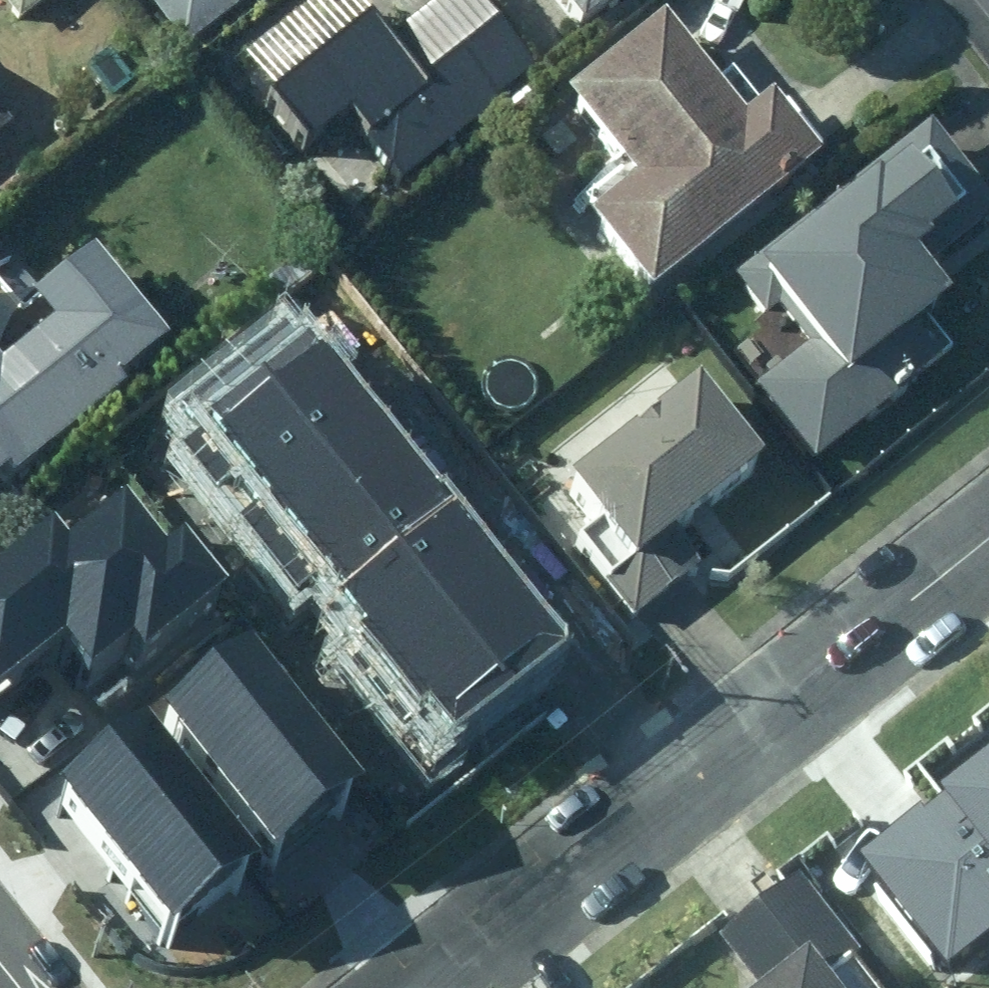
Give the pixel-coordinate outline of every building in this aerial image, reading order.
[(179,63),(261,0),(130,0),(179,63)] [(308,87),(391,192),(534,80),(470,0),(464,0),(401,49),(384,27),(308,87)] [(590,24),(622,0),(572,0),(590,24)] [(596,209),(552,243),(615,323),(809,173),(764,116),(744,131),(723,105),(708,109),(659,46),(540,138),(596,209)] [(762,392),(817,461),(970,340),(927,286),(988,237),(988,197),(932,126),(726,288),(791,369),(762,392)] [(90,274),(0,352),(0,486),(4,483),(23,506),(117,425),(95,400),(155,349),(90,274)] [(212,423),(261,486),(375,397),(325,335),(212,423)] [(261,486),(311,549),(424,460),(375,397),(261,486)] [(758,479),(698,398),(541,515),(631,636),(709,578),(679,537),(758,479)] [(311,549),(360,611),(473,523),(424,460),(311,549)] [(0,561),(0,719),(55,676),(93,724),(224,621),(165,546),(149,559),(108,507),(62,543),(47,524),(0,561)] [(360,611),(409,674),(523,585),(473,523),(360,611)] [(409,674),(459,736),(572,648),(523,585),(409,674)] [(242,651),(144,727),(267,884),(365,808),(242,651)] [(192,810),(134,740),(54,807),(166,942),(235,885),(198,842),(182,856),(164,834),(192,810)] [(862,854),(945,959),(988,924),(988,754),(905,820),(862,854)] [(832,984),(863,961),(804,885),(724,947),(755,987),(835,987),(832,984)]
